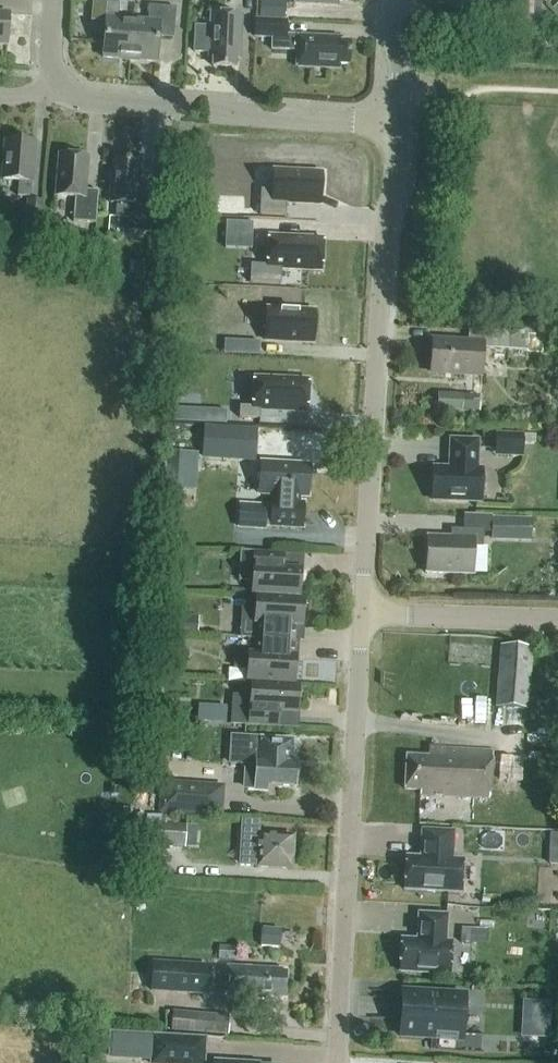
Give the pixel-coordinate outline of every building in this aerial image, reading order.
[(285,0),(275,0),(260,0),(260,17),(284,18),(285,0)] [(519,24),(520,0),(502,0),(501,23),(519,24)] [(519,24),(529,24),(530,15),(535,15),(536,0),(520,0),(519,24)] [(102,57),(129,60),(132,21),(117,19),(118,4),(106,3),(102,57)] [(132,21),(129,60),(156,62),(158,37),(173,39),(175,8),(148,6),(147,22),(132,21)] [(6,46),(8,13),(0,13),(0,45),(6,46)] [(241,16),(211,15),(210,27),(194,26),(192,53),(209,54),(209,57),(213,57),(212,67),(234,68),(235,58),(239,59),(241,16)] [(271,50),(297,51),(296,67),(338,69),(339,65),(348,65),(349,43),(340,43),(340,39),(285,36),(286,21),(255,20),(255,37),(272,38),(271,50)] [(29,197),(34,143),(5,141),(2,180),(18,181),(17,197),(29,197)] [(85,190),(88,158),(58,156),(55,196),(75,198),(73,222),(95,224),(98,191),(85,190)] [(128,218),(127,231),(149,232),(151,202),(136,201),(139,161),(113,160),(110,203),(116,204),(115,217),(128,218)] [(259,215),(285,216),(286,203),(320,205),(321,174),(273,171),(272,191),(260,190),(259,215)] [(43,201),(26,200),(23,250),(39,251),(43,201)] [(252,223),(241,223),(240,245),(251,245),(252,223)] [(249,264),(248,282),(279,284),(280,269),(320,271),(321,240),(267,237),(266,265),(249,264)] [(146,262),(136,261),(135,277),(145,278),(146,262)] [(263,340),(312,343),(313,312),(265,309),(263,340)] [(430,354),(432,357),(431,362),(429,364),(429,368),(431,371),(431,373),(480,376),(482,348),(509,350),(526,351),(527,333),(468,330),(467,342),(433,340),(433,343),(430,345),(430,354)] [(232,355),(259,356),(259,342),(233,341),(232,355)] [(525,360),(526,351),(509,350),(509,359),(525,360)] [(304,412),(306,381),(252,378),(250,407),(242,406),(241,418),(257,418),(258,409),(304,412)] [(199,422),(225,424),(226,411),(200,409),(199,422)] [(257,431),(206,428),(204,456),(256,459),(257,431)] [(522,434),(494,433),(493,456),(521,458),(522,434)] [(480,501),(481,470),(477,470),(478,440),(449,439),(448,469),(433,468),(432,500),(480,501)] [(167,453),(166,488),(196,489),(197,454),(167,453)] [(293,471),(293,465),(261,463),(259,488),(273,489),(272,505),(265,505),(264,509),(254,509),(255,505),(239,504),(237,528),(265,530),(265,528),(303,530),(305,501),(300,501),(300,496),(308,497),(309,472),(293,471)] [(492,517),(491,540),(531,541),(531,518),(492,517)] [(480,547),(481,532),(451,531),(451,537),(427,537),(425,573),(473,575),(474,546),(480,547)] [(298,598),(298,597),(299,584),(301,584),(302,571),(282,570),(283,554),(241,552),(239,580),(253,581),(252,596),(256,596),(256,595),(298,598)] [(303,597),(298,597),(298,598),(256,595),(256,596),(255,610),(242,609),(240,637),(253,638),(253,639),(293,641),(293,624),(303,625),(304,612),(302,612),(303,597)] [(165,633),(181,633),(182,616),(166,615),(165,633)] [(181,638),(165,637),(164,653),(180,654),(181,638)] [(297,658),(292,657),(293,641),(253,639),(252,655),(235,654),(235,667),(248,668),(247,682),(251,683),(251,682),(293,684),(294,684),(294,670),(296,670),(297,658)] [(495,708),(527,710),(531,648),(499,646),(495,708)] [(298,684),(294,684),(293,684),(251,682),(251,683),(251,696),(233,695),(231,723),(278,726),(279,711),(298,712),(299,699),(297,699),(298,684)] [(413,687),(417,688),(416,715),(451,717),(450,733),(478,734),(480,706),(464,705),(465,690),(413,687)] [(160,707),(143,706),(143,719),(159,720),(160,707)] [(412,774),(408,773),(408,774),(460,777),(461,762),(476,762),(478,734),(450,733),(449,748),(414,746),(412,774)] [(232,762),(244,763),(242,790),(253,790),(253,792),(267,793),(267,785),(292,786),(292,783),(297,780),(297,773),(292,769),(293,741),(260,739),(260,740),(233,738),(232,762)] [(408,774),(406,802),(441,804),(440,820),(469,821),(470,793),(455,792),(456,777),(460,778),(460,777),(408,774)] [(221,817),(224,785),(158,780),(156,812),(221,817)] [(246,820),(245,832),(245,839),(244,851),(259,852),(258,867),(290,869),(292,835),(259,833),(260,821),(246,820)] [(158,846),(184,848),(185,846),(198,846),(199,829),(186,828),(186,825),(160,823),(158,846)] [(461,892),(463,859),(452,859),(453,832),(423,830),(421,857),(406,856),(404,889),(461,892)] [(449,974),(451,941),(446,941),(447,915),(419,913),(417,940),(402,939),(400,971),(449,974)] [(281,929),(262,928),(261,948),(280,948),(281,929)] [(208,965),(152,961),(150,991),(206,995),(208,965)] [(224,996),(241,997),(267,999),(268,993),(286,994),(287,975),(282,975),(283,969),(226,966),(224,996)] [(403,991),(403,997),(401,1036),(432,1038),(432,1032),(462,1034),(464,994),(403,991)] [(226,1036),(228,1016),(172,1011),(170,1031),(226,1036)] [(187,1038),(153,1036),(152,1062),(185,1062),(187,1038)]
